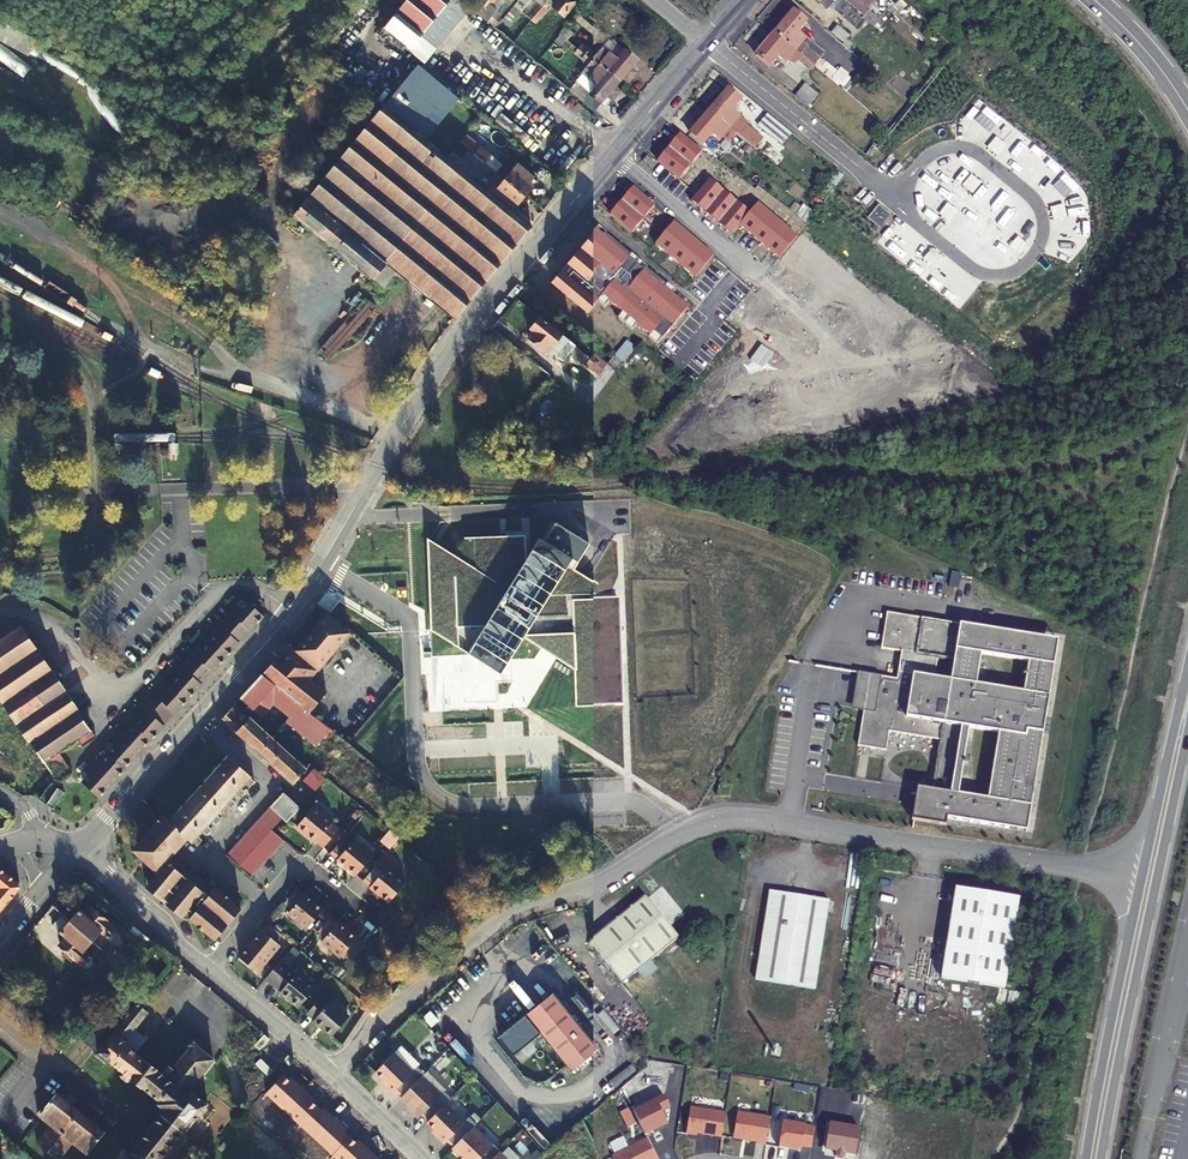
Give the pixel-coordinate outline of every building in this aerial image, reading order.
[(451,0),(408,0),(383,30),(409,52),(451,0)] [(556,4),(553,8),(564,17),(579,0),(551,0),(556,4)] [(827,10),(835,0),(815,0),(827,10)] [(857,0),(848,0),(857,8),(855,11),(863,18),(869,10),(857,0)] [(869,10),(877,1),(876,0),(857,0),(869,10)] [(527,17),(532,21),(543,7),(539,3),(527,17)] [(548,12),(543,7),(532,21),(538,26),(548,12)] [(793,11),(775,33),(815,68),(837,86),(847,74),(840,68),(837,72),(825,62),(824,63),(807,49),(808,48),(802,42),(805,38),(798,32),(806,22),(793,11)] [(815,68),(775,33),(756,55),(769,66),(777,57),(785,62),(789,58),(795,63),(798,59),(813,71),(815,68)] [(579,51),(620,84),(625,79),(629,82),(635,75),(631,71),(637,63),(626,54),(618,63),(610,56),(605,62),(598,56),(596,59),(582,47),(579,51)] [(615,90),(620,84),(579,51),(576,55),(589,66),(587,68),(595,75),(590,80),(598,87),(590,96),(602,105),(608,98),(612,102),(619,94),(615,90)] [(370,96),(294,188),(309,200),(296,217),(370,278),(374,282),(384,290),(398,273),(455,320),(531,227),(509,208),(486,189),(485,188),(426,140),(430,135),(459,100),(448,91),(417,65),(383,105),(383,106),(371,95),(370,96)] [(728,90),(709,112),(743,139),(748,144),(754,149),(762,140),(738,120),(740,117),(732,110),(740,101),(728,90)] [(799,90),(794,96),(806,107),(812,100),(799,90)] [(740,155),(748,144),(743,139),(709,112),(690,133),(703,144),(712,134),(731,150),(732,149),(740,155)] [(781,125),(768,115),(759,126),(772,136),(781,125)] [(500,116),(496,121),(520,141),(525,136),(500,116)] [(696,166),(705,155),(685,138),(676,149),(696,166)] [(475,155),(486,164),(493,156),(481,147),(475,155)] [(480,170),(486,164),(475,155),(469,161),(480,170)] [(723,156),(718,163),(733,175),(738,168),(723,156)] [(534,178),(509,159),(498,173),(525,196),(535,185),(531,182),(534,178)] [(486,189),(509,208),(513,203),(517,206),(525,196),(498,173),(485,188),(486,189)] [(570,342),(540,318),(531,330),(533,332),(528,339),(545,353),(544,355),(553,362),(556,358),(570,342)] [(629,341),(608,366),(616,373),(638,347),(629,341)] [(570,342),(556,358),(562,362),(575,347),(570,342)] [(594,356),(591,360),(598,366),(601,362),(594,356)] [(598,366),(591,360),(585,367),(598,378),(604,371),(598,366)] [(119,434),(119,439),(125,439),(164,438),(178,439),(181,438),(181,433),(181,429),(119,431),(119,434)] [(545,541),(539,538),(467,653),(501,674),(537,615),(542,618),(544,615),(539,612),(572,559),(578,563),(589,545),(556,524),(545,541)] [(336,595),(326,611),(332,614),(336,608),(343,612),(349,603),(336,595)] [(263,616),(246,600),(238,610),(243,615),(253,623),(254,626),(263,616)] [(243,615),(238,610),(234,614),(232,613),(220,626),(222,627),(197,655),(195,654),(183,667),(185,669),(172,683),(172,684),(160,698),(158,696),(146,710),(147,711),(135,725),(134,724),(121,739),(108,754),(109,754),(83,783),(100,798),(126,768),(125,768),(150,740),(151,740),(165,725),(163,724),(174,712),(176,713),(202,684),(201,682),(212,670),(213,671),(239,642),(238,641),(249,629),(250,630),(254,626),(253,623),(243,615)] [(1026,832),(1057,640),(886,612),(881,648),(901,652),(897,678),(857,672),(852,705),(863,707),(857,746),(886,751),(889,732),(940,740),(933,785),(917,783),(912,814),(1026,832)] [(349,635),(326,616),(296,651),(289,645),(261,675),(307,713),(308,713),(325,694),(310,679),(349,635)] [(45,663),(20,626),(0,640),(0,694),(45,663)] [(0,694),(0,698),(1,699),(4,703),(51,671),(45,663),(0,694)] [(51,671),(4,703),(18,724),(66,692),(51,671)] [(261,675),(240,698),(260,718),(267,711),(274,718),(282,710),(298,724),(307,713),(261,675)] [(66,692),(18,724),(30,742),(77,710),(66,692)] [(234,704),(222,718),(237,732),(237,733),(292,783),(305,769),(234,704)] [(78,740),(84,736),(92,731),(77,710),(30,742),(44,763),(59,753),(78,740)] [(336,747),(314,727),(300,742),(323,762),(336,747)] [(84,736),(78,740),(83,747),(96,738),(92,731),(84,736)] [(59,753),(44,763),(58,783),(73,773),(59,753)] [(170,858),(173,855),(188,837),(196,845),(202,839),(197,835),(202,829),(206,834),(212,828),(207,824),(212,819),(216,823),(221,817),(217,813),(226,803),(230,807),(236,802),(231,797),(235,793),(240,797),(245,791),(241,787),(245,783),(249,787),(255,781),(228,757),(170,820),(162,813),(133,845),(197,900),(184,916),(187,916),(212,940),(240,910),(215,887),(212,890),(179,860),(177,863),(170,858)] [(314,791),(325,779),(313,769),(302,780),(314,791)] [(50,784),(41,799),(48,803),(57,789),(50,784)] [(719,794),(729,796),(731,785),(721,784),(719,794)] [(55,808),(65,793),(58,788),(57,788),(57,789),(48,803),(55,808)] [(299,809),(298,808),(282,793),(231,849),(225,855),(237,867),(250,878),(256,872),(262,866),(267,860),(272,854),(278,848),(284,841),(272,830),(283,818),(287,821),(299,809)] [(323,847),(339,828),(314,808),(299,826),(323,847)] [(381,842),(389,850),(399,839),(390,831),(381,842)] [(355,875),(371,856),(353,841),(350,844),(343,839),(330,854),(355,875)] [(179,916),(184,916),(197,900),(133,845),(130,848),(155,871),(144,884),(179,916)] [(177,863),(179,860),(173,855),(170,858),(177,863)] [(375,866),(363,881),(388,903),(391,900),(404,883),(386,868),(382,872),(375,866)] [(20,890),(20,883),(0,869),(0,914),(20,890)] [(942,976),(1004,987),(1021,897),(958,886),(942,976)] [(295,888),(283,903),(289,909),(286,913),(305,929),(321,910),(295,888)] [(831,898),(771,888),(756,978),(816,988),(831,898)] [(646,896),(590,941),(624,983),(680,938),(646,896)] [(70,922),(92,941),(100,931),(108,938),(115,929),(92,909),(85,917),(79,912),(70,922)] [(339,957),(341,955),(355,938),(328,916),(316,931),(323,937),(320,942),(339,957)] [(92,941),(70,922),(61,932),(67,938),(60,945),(67,951),(65,954),(72,960),(75,958),(84,965),(99,948),(92,941)] [(250,944),(238,957),(255,972),(278,944),(276,942),(281,935),(267,923),(250,944)] [(146,935),(133,924),(127,931),(140,942),(146,935)] [(167,952),(146,935),(140,942),(160,960),(167,952)] [(362,944),(355,938),(341,955),(348,961),(362,944)] [(108,944),(102,950),(119,964),(124,958),(108,944)] [(119,964),(102,950),(98,956),(115,970),(119,964)] [(298,1007),(314,987),(289,966),(281,959),(276,966),(265,979),(298,1007)] [(554,994),(526,1016),(572,1073),(600,1050),(554,994)] [(322,997),(307,1013),(332,1035),(349,1016),(331,1001),(329,1003),(322,997)] [(213,1061),(194,1045),(183,1059),(179,1057),(176,1054),(155,1037),(160,1031),(144,1017),(148,1013),(139,1005),(134,1010),(130,1006),(119,1018),(124,1023),(116,1034),(114,1033),(97,1054),(107,1062),(109,1059),(112,1062),(111,1063),(123,1073),(120,1076),(121,1078),(126,1082),(128,1082),(131,1079),(160,1102),(157,1105),(164,1111),(125,1158),(162,1158),(171,1148),(172,1149),(208,1106),(191,1092),(188,1096),(185,1094),(213,1061)] [(395,1091),(401,1098),(421,1078),(424,1075),(416,1068),(412,1072),(393,1054),(375,1073),(386,1084),(384,1087),(392,1094),(395,1091)] [(421,1078),(401,1098),(400,1099),(412,1110),(410,1112),(418,1119),(421,1115),(428,1122),(445,1105),(451,1099),(443,1092),(440,1095),(421,1078)] [(80,1114),(72,1107),(64,1101),(58,1096),(48,1109),(45,1107),(38,1115),(51,1125),(52,1125),(53,1126),(37,1145),(55,1158),(59,1158),(61,1156),(52,1148),(80,1114)] [(64,1101),(72,1107),(76,1101),(69,1096),(64,1101)] [(445,1105),(428,1122),(427,1123),(439,1134),(436,1137),(444,1144),(447,1141),(453,1147),(473,1127),(476,1125),(468,1118),(464,1123),(445,1105)] [(52,1148),(61,1156),(72,1142),(86,1154),(103,1133),(80,1114),(52,1148)] [(548,1140),(557,1130),(544,1118),(535,1128),(548,1140)] [(499,1153),(498,1151),(499,1150),(492,1143),(491,1144),(473,1127),(453,1147),(452,1149),(463,1158),(493,1158),(499,1153)]
